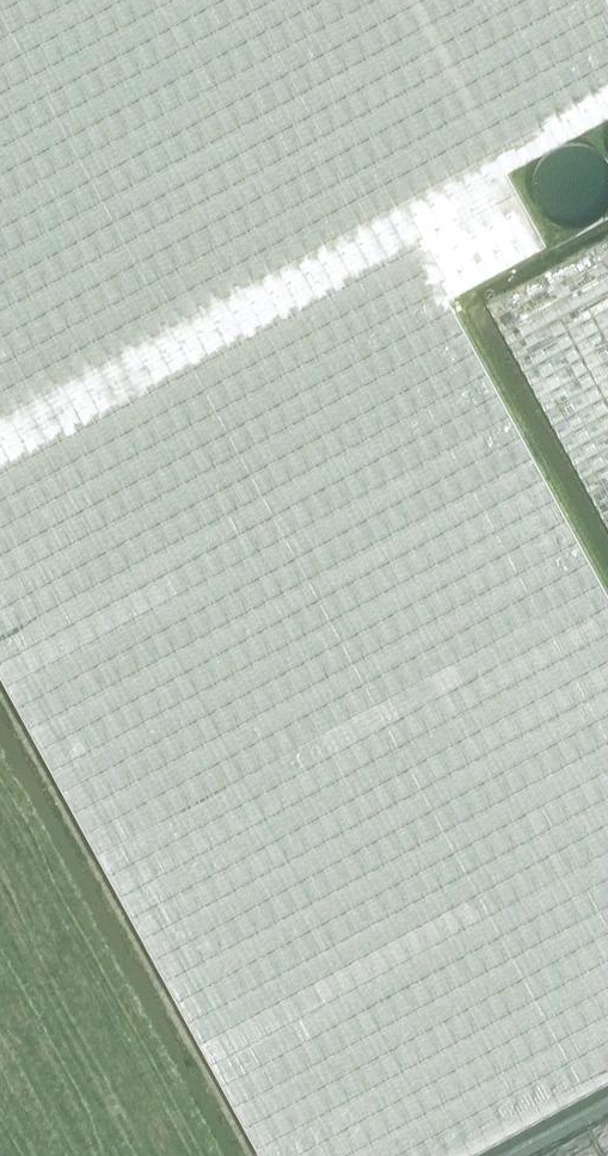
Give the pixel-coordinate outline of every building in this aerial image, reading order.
[(264,1155),(458,1155),(607,1074),(607,590),(448,293),(547,240),(503,159),(607,102),(607,0),(0,0),(0,672),(264,1155)] [(489,302),(607,525),(607,237),(489,302)] [(40,1099),(34,1085),(20,1091),(26,1105),(40,1099)]
